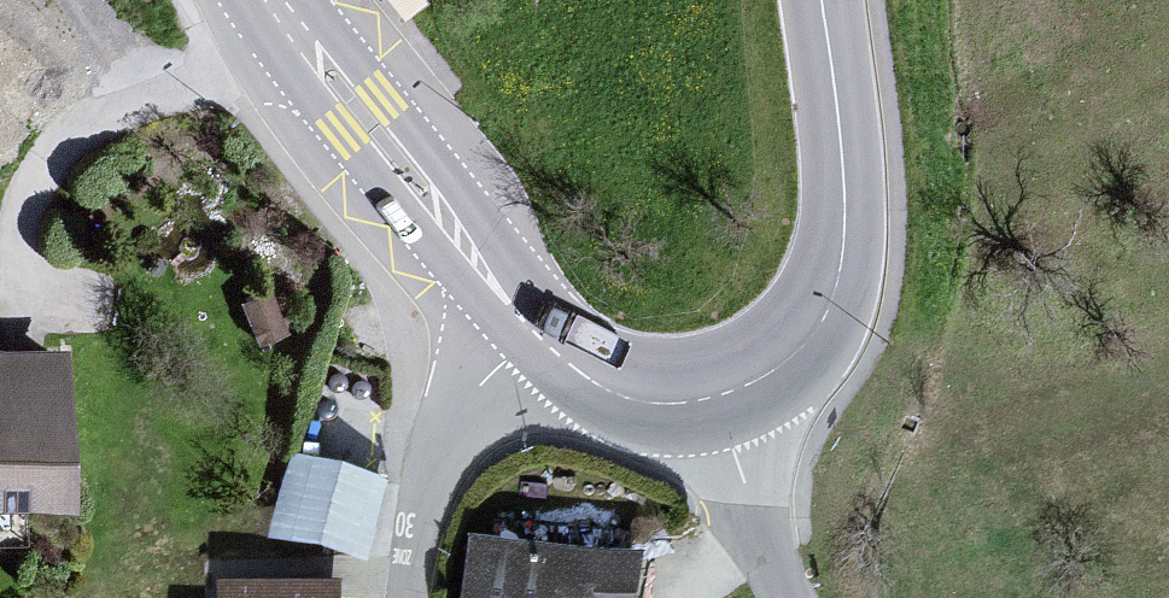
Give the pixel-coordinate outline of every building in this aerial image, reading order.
[(0,348),(0,518),(62,507),(59,337),(0,348)] [(289,463),(268,546),(358,582),(388,494),(289,463)] [(470,553),(467,597),(642,597),(643,569),(470,553)]
